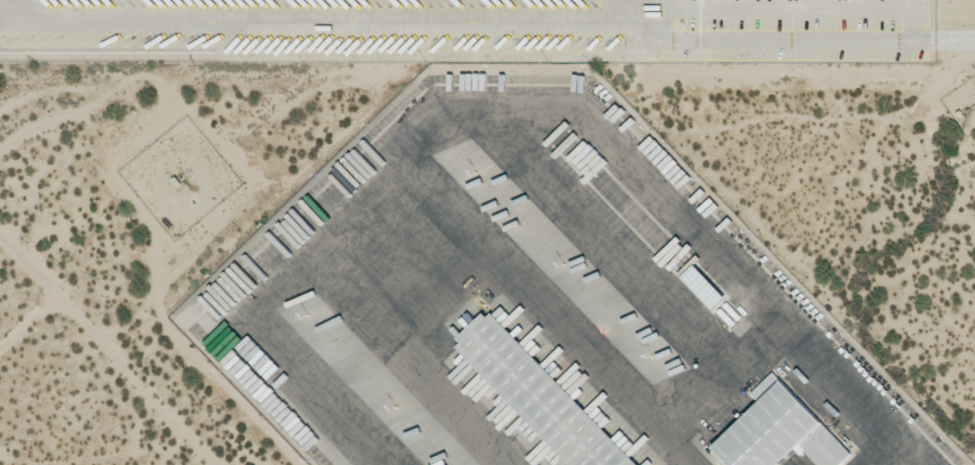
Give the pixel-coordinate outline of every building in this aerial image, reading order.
[(680,278),(714,310),(727,297),(693,265),(680,278)] [(626,451),(634,444),(620,429),(628,421),(621,414),(604,430),(491,309),(455,343),(570,464),(639,464),(626,451)] [(729,464),(778,464),(798,446),(817,464),(840,464),(851,455),(773,372),(750,393),(759,402),(712,447),(729,464)]
